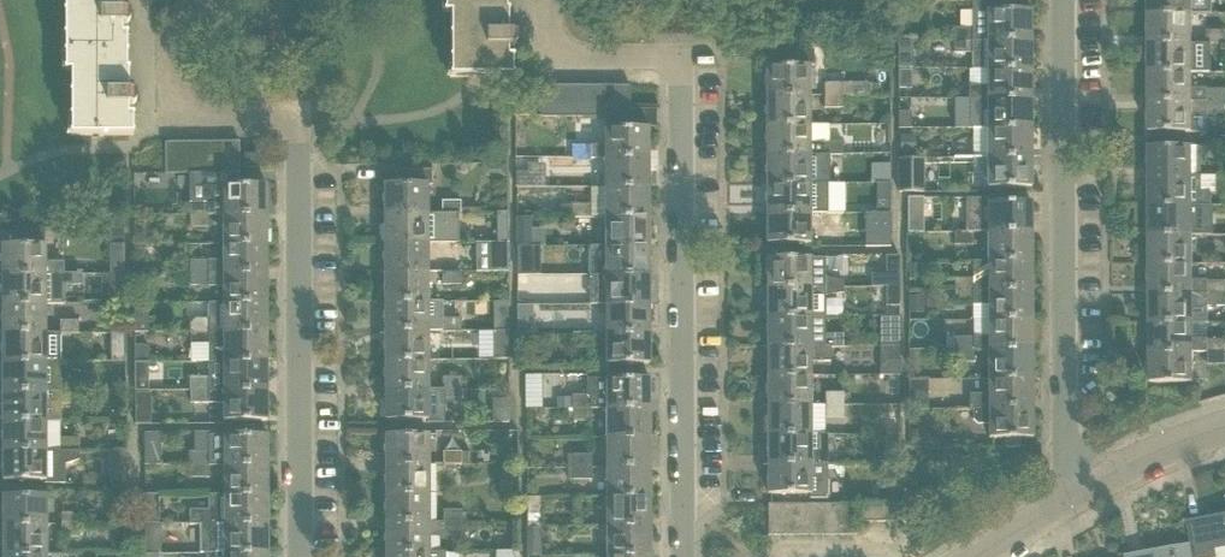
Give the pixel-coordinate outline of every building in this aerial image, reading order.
[(64,71),(71,71),(71,70),(121,70),(121,69),(126,69),(126,37),(127,37),(126,25),(130,21),(130,11),(121,11),(121,0),(64,0),(64,70),(64,71)] [(443,12),(443,13),(450,13),(450,12),(501,12),(501,10),(505,10),(505,0),(443,0),(443,12)] [(972,0),(972,28),(953,28),(953,39),(987,40),(1030,40),(1030,9),(1006,10),(1006,0),(981,0),(972,0)] [(1148,13),(1192,13),(1191,0),(1148,0),(1148,13)] [(449,74),(449,77),(470,77),(513,76),(513,74),(511,74),(511,59),(513,59),(513,57),(511,57),(511,47),(512,47),(516,44),(515,33),(507,33),(507,13),(508,13),(508,12),(508,10),(505,10),(501,10),(501,12),(450,12),(450,13),(450,74),(449,74)] [(1192,13),(1148,13),(1148,43),(1192,43),(1192,13)] [(1224,43),(1224,35),(1224,30),(1206,30),(1206,43),(1224,43)] [(912,38),(899,38),(898,38),(898,67),(912,67),(912,38)] [(987,40),(953,39),(954,53),(972,53),(972,69),(987,69),(1030,69),(1030,40),(987,40)] [(1192,43),(1148,43),(1148,72),(1192,72),(1192,43)] [(775,50),(775,65),(766,65),(766,96),(809,95),(809,67),(814,67),(814,50),(775,50)] [(70,132),(70,135),(90,135),(107,135),(128,135),(133,135),(133,132),(132,132),(132,117),(133,117),(133,106),(136,102),(136,92),(128,92),(128,71),(129,71),(129,70),(128,69),(126,69),(121,69),(121,70),(71,70),(71,71),(71,132),(70,132)] [(987,69),(987,86),(969,86),(969,98),(1031,98),(1030,69),(987,69)] [(911,88),(911,70),(899,70),(898,88),(911,88)] [(1192,72),(1148,72),(1148,101),(1224,101),(1224,89),(1207,89),(1207,87),(1192,87),(1192,72)] [(824,83),(824,95),(842,95),(843,83),(824,83)] [(557,116),(557,85),(541,85),(541,116),(557,116)] [(571,116),(571,85),(557,85),(557,116),(571,116)] [(586,85),(571,85),(571,116),(586,116),(586,85)] [(600,85),(586,85),(586,116),(600,116),(600,85)] [(614,116),(614,85),(600,85),(600,116),(614,116)] [(630,85),(614,85),(614,116),(630,116),(630,85)] [(809,95),(766,96),(766,125),(809,125),(809,95)] [(842,95),(824,95),(824,107),(842,107),(842,95)] [(1031,98),(969,98),(969,112),(988,112),(988,128),(1031,128),(1031,98)] [(1148,101),(1148,132),(1192,131),(1192,113),(1207,114),(1224,113),(1224,101),(1148,101)] [(911,128),(910,111),(898,112),(898,129),(911,128)] [(809,125),(766,125),(766,154),(843,154),(843,141),(809,142),(809,125)] [(606,127),(606,145),(571,145),(571,157),(589,157),(589,159),(606,158),(606,157),(649,157),(649,127),(606,127)] [(1031,128),(988,128),(972,128),(973,157),(988,157),(1031,157),(1031,128)] [(901,135),(900,156),(916,156),(915,135),(901,135)] [(194,141),(180,142),(180,173),(190,173),(195,173),(194,141)] [(209,141),(194,141),(195,173),(207,173),(210,173),(209,141)] [(224,141),(209,141),(210,173),(225,172),(224,141)] [(224,141),(225,172),(240,172),(239,141),(224,141)] [(180,173),(180,142),(165,142),(165,173),(180,173)] [(1149,176),(1192,176),(1192,146),(1149,146),(1149,176)] [(244,153),(244,167),(258,167),(258,154),(244,153)] [(843,154),(766,154),(766,184),(810,183),(809,166),(843,166),(843,154)] [(649,187),(649,157),(606,157),(606,158),(606,187),(649,187)] [(1031,157),(988,157),(988,187),(1031,187),(1031,157)] [(923,192),(923,158),(897,158),(897,192),(923,192)] [(526,172),(515,172),(515,187),(545,187),(544,164),(526,164),(526,172)] [(396,183),(384,183),(384,213),(427,213),(427,185),(431,185),(431,169),(396,169),(396,183)] [(207,173),(195,173),(190,173),(189,214),(208,214),(223,214),(266,214),(266,184),(207,184),(207,173)] [(1201,176),(1192,176),(1149,176),(1149,205),(1192,205),(1192,204),(1211,204),(1211,193),(1201,193),(1201,176)] [(829,183),(810,183),(766,184),(766,213),(810,213),(824,213),(829,213),(829,183)] [(891,212),(891,183),(876,183),(876,212),(891,212)] [(649,216),(649,187),(606,187),(606,216),(649,216)] [(908,198),(908,215),(923,215),(923,198),(908,198)] [(443,201),(443,213),(456,213),(460,213),(460,201),(443,201)] [(988,231),(1031,231),(1031,201),(988,201),(988,231)] [(571,204),(571,217),(590,216),(590,204),(571,204)] [(1192,234),(1192,205),(1149,205),(1149,235),(1192,234)] [(507,242),(507,212),(496,212),(496,242),(507,242)] [(427,213),(384,213),(384,243),(427,243),(456,242),(456,213),(443,213),(427,213)] [(810,213),(766,213),(767,243),(810,243),(810,213)] [(829,213),(824,213),(824,225),(843,225),(843,213),(829,213)] [(865,213),(865,247),(890,247),(890,213),(865,213)] [(208,214),(189,214),(190,227),(208,227),(208,214)] [(266,243),(266,214),(223,214),(223,244),(266,243)] [(517,246),(527,246),(531,246),(531,216),(515,217),(516,246),(517,246)] [(649,216),(606,216),(606,245),(649,245),(649,216)] [(1031,261),(1031,231),(988,231),(988,261),(1031,261)] [(973,245),(973,232),(955,232),(955,245),(973,245)] [(1192,234),(1149,235),(1149,264),(1192,264),(1192,234)] [(223,244),(223,261),(190,261),(191,273),(266,273),(266,243),(223,244)] [(427,243),(384,243),(384,272),(428,272),(427,243)] [(64,262),(45,262),(45,244),(2,244),(2,274),(45,274),(64,274),(64,262)] [(123,244),(108,244),(108,274),(123,273),(123,244)] [(606,276),(606,245),(592,244),(591,276),(606,276)] [(649,245),(606,245),(606,275),(649,275),(649,245)] [(517,246),(517,269),(527,269),(527,246),(517,246)] [(824,257),(810,257),(767,257),(767,287),(844,287),(844,282),(824,277),(824,257)] [(1031,261),(988,261),(973,261),(973,278),(954,278),(954,290),(1031,290),(1031,261)] [(920,277),(921,263),(910,263),(909,276),(920,277)] [(1149,264),(1149,293),(1224,293),(1224,280),(1208,281),(1208,279),(1192,280),(1192,264),(1149,264)] [(428,301),(428,272),(384,272),(384,301),(428,301)] [(460,272),(443,272),(443,283),(460,284),(460,272)] [(108,284),(108,303),(123,303),(123,273),(108,274),(108,284)] [(266,302),(266,273),(191,273),(191,285),(223,285),(223,302),(266,302)] [(45,274),(2,274),(2,303),(45,303),(64,303),(65,303),(65,286),(82,285),(82,274),(81,274),(80,274),(64,274),(45,274)] [(649,304),(649,275),(606,275),(607,304),(649,304)] [(899,275),(885,275),(886,287),(899,287),(899,275)] [(844,287),(767,287),(767,317),(825,316),(825,295),(843,293),(844,287)] [(899,287),(886,287),(886,306),(899,306),(899,287)] [(1032,319),(1031,290),(954,290),(954,304),(988,304),(988,319),(1032,319)] [(1149,293),(1149,323),(1193,322),(1193,307),(1208,307),(1208,305),(1224,305),(1224,293),(1149,293)] [(908,295),(908,313),(924,312),(924,295),(908,295)] [(428,301),(384,301),(385,331),(428,331),(443,331),(443,319),(443,301),(428,301)] [(223,302),(223,303),(209,303),(209,319),(195,319),(190,324),(190,332),(191,332),(267,331),(266,302),(223,302)] [(45,332),(45,303),(2,303),(2,333),(45,332)] [(149,331),(148,303),(134,304),(135,332),(149,331)] [(649,333),(649,304),(607,304),(607,333),(649,333)] [(517,305),(517,317),(533,317),(533,305),(517,305)] [(825,316),(767,317),(767,346),(843,346),(843,334),(826,334),(825,316)] [(443,331),(461,331),(461,319),(443,319),(443,331)] [(1032,319),(988,319),(988,336),(955,336),(955,350),(973,350),(987,350),(987,349),(1032,349),(1032,319)] [(60,320),(60,332),(60,333),(78,334),(78,320),(60,320)] [(1193,322),(1149,323),(1149,352),(1193,352),(1207,351),(1224,351),(1224,339),(1208,339),(1208,338),(1193,338),(1193,322)] [(267,331),(191,332),(191,344),(209,344),(208,361),(267,361),(267,331)] [(428,360),(428,331),(385,331),(385,360),(428,360)] [(493,331),(492,331),(493,359),(508,359),(508,331),(493,331)] [(60,332),(45,332),(2,333),(2,362),(46,362),(60,362),(60,333),(60,332)] [(125,361),(124,333),(110,333),(111,361),(125,361)] [(591,333),(572,333),(572,346),(591,346),(591,333)] [(649,363),(649,333),(607,333),(607,363),(649,363)] [(134,362),(148,362),(148,346),(143,345),(134,345),(134,362)] [(843,346),(767,346),(767,375),(811,375),(811,361),(831,361),(830,346),(843,346)] [(1032,378),(1032,349),(987,349),(987,350),(987,378),(1032,378)] [(973,350),(955,350),(955,362),(973,362),(973,350)] [(1207,351),(1208,364),(1224,364),(1224,351),(1207,351)] [(1193,382),(1193,352),(1149,352),(1150,382),(1193,382)] [(428,360),(385,360),(385,389),(428,389),(428,360)] [(879,368),(879,375),(900,375),(900,360),(887,361),(879,368)] [(267,361),(208,361),(208,376),(190,376),(190,390),(267,390),(267,361)] [(46,391),(46,362),(2,362),(2,391),(46,391)] [(148,362),(134,362),(135,391),(148,390),(148,362)] [(541,375),(525,375),(525,408),(542,407),(541,375)] [(811,375),(767,375),(767,405),(811,405),(811,375)] [(443,389),(461,389),(461,377),(443,377),(443,389)] [(649,378),(586,378),(587,395),(572,395),(573,408),(591,408),(591,409),(607,409),(607,408),(649,408),(649,378)] [(1032,378),(987,378),(987,394),(969,394),(969,408),(1032,407),(1032,378)] [(60,392),(78,392),(78,379),(60,379),(60,392)] [(927,379),(908,379),(909,410),(928,409),(927,379)] [(428,419),(428,389),(385,389),(385,419),(428,419)] [(461,389),(443,389),(443,402),(461,402),(461,389)] [(190,402),(223,403),(224,420),(267,420),(267,390),(190,390),(190,402)] [(46,391),(2,391),(2,421),(46,421),(46,404),(78,404),(78,392),(60,392),(46,392),(46,391)] [(825,404),(844,404),(843,392),(825,392),(825,404)] [(557,397),(557,408),(571,408),(571,397),(557,397)] [(844,404),(825,404),(826,416),(844,416),(844,404)] [(811,434),(811,405),(767,405),(767,434),(811,434)] [(1032,407),(969,408),(969,409),(972,409),(972,419),(977,424),(989,424),(989,438),(1004,438),(1004,447),(1020,447),(1020,438),(1032,438),(1032,407)] [(591,421),(591,409),(591,408),(573,408),(573,421),(591,421)] [(650,437),(649,408),(607,408),(607,409),(607,437),(650,437)] [(46,450),(46,421),(2,421),(3,450),(46,450)] [(929,445),(929,430),(911,430),(911,445),(929,445)] [(161,464),(160,433),(145,433),(145,464),(161,464)] [(385,464),(429,464),(428,434),(385,434),(385,464)] [(827,434),(811,434),(767,434),(767,463),(828,463),(827,434)] [(267,435),(224,435),(209,435),(209,452),(190,452),(190,465),(209,465),(225,465),(267,465),(267,435)] [(650,466),(650,437),(607,437),(607,467),(650,466)] [(886,437),(886,449),(901,449),(901,437),(886,437)] [(61,449),(79,449),(78,438),(61,438),(61,449)] [(61,449),(46,450),(3,450),(3,480),(45,480),(45,484),(65,483),(65,464),(79,460),(79,449),(61,449)] [(110,449),(111,483),(125,482),(125,449),(110,449)] [(461,465),(461,452),(444,451),(443,464),(461,465)] [(592,455),(572,455),(572,468),(592,467),(592,455)] [(828,493),(828,463),(767,463),(768,493),(809,493),(809,498),(828,498),(828,493)] [(429,464),(385,464),(385,493),(429,493),(429,464)] [(209,465),(190,465),(190,476),(209,476),(209,465)] [(267,465),(225,465),(225,494),(267,494),(267,465)] [(650,466),(607,467),(607,496),(650,496),(650,466)] [(592,467),(572,468),(573,480),(592,480),(592,467)] [(518,492),(518,481),(499,481),(499,492),(518,492)] [(429,522),(429,493),(385,493),(385,523),(429,523),(429,522)] [(46,494),(3,495),(3,525),(47,524),(46,494)] [(145,523),(159,523),(159,494),(145,494),(145,523)] [(267,494),(225,494),(209,494),(209,510),(190,510),(190,524),(200,524),(267,523),(267,494)] [(650,496),(607,496),(607,525),(650,525),(650,496)] [(526,497),(526,511),(539,511),(539,497),(526,497)] [(783,535),(783,503),(768,503),(768,535),(783,535)] [(797,534),(797,503),(783,503),(783,535),(797,534)] [(812,534),(812,503),(797,503),(797,534),(812,534)] [(826,534),(826,503),(812,503),(812,534),(826,534)] [(840,534),(840,503),(826,503),(826,534),(840,534)] [(840,503),(840,534),(856,534),(856,503),(840,503)] [(861,522),(869,522),(894,522),(894,503),(861,503),(861,522)] [(444,522),(461,522),(461,510),(444,510),(444,522)] [(62,524),(79,525),(79,513),(62,512),(62,524)] [(1217,516),(1219,523),(1190,528),(1189,520),(1188,521),(1195,556),(1216,556),(1215,548),(1224,547),(1224,514),(1217,516)] [(1188,521),(1187,521),(1191,544),(1155,550),(1156,556),(1195,556),(1188,521)] [(429,523),(385,523),(386,552),(429,552),(429,551),(429,537),(444,537),(444,535),(461,535),(461,522),(444,522),(429,522),(429,523)] [(159,523),(145,523),(145,554),(159,554),(161,554),(161,523),(159,523)] [(267,523),(200,524),(200,553),(225,553),(268,553),(267,523)] [(47,524),(3,525),(3,554),(47,554),(47,524)] [(79,525),(62,524),(62,536),(79,537),(79,525)] [(650,525),(607,525),(607,555),(650,554),(650,525)] [(541,542),(526,542),(527,556),(541,556),(541,542)]
